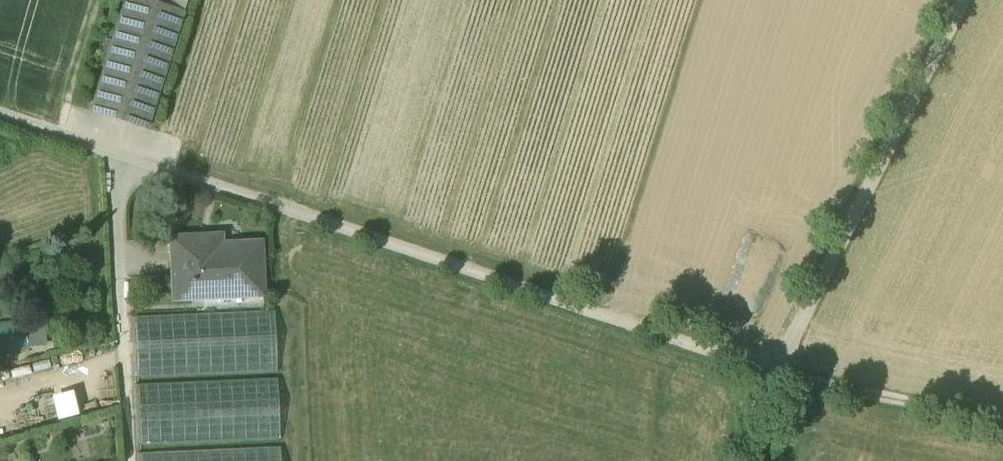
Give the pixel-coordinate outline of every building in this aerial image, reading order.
[(91,110),(148,127),(184,12),(145,0),(125,0),(91,110)] [(184,12),(188,0),(145,0),(184,12)] [(260,244),(201,247),(200,238),(170,239),(173,302),(262,297),(260,244)] [(274,313),(130,318),(132,376),(277,371),(274,313)] [(278,379),(133,385),(136,447),(281,440),(278,379)] [(137,454),(137,460),(281,460),(281,447),(137,454)]
